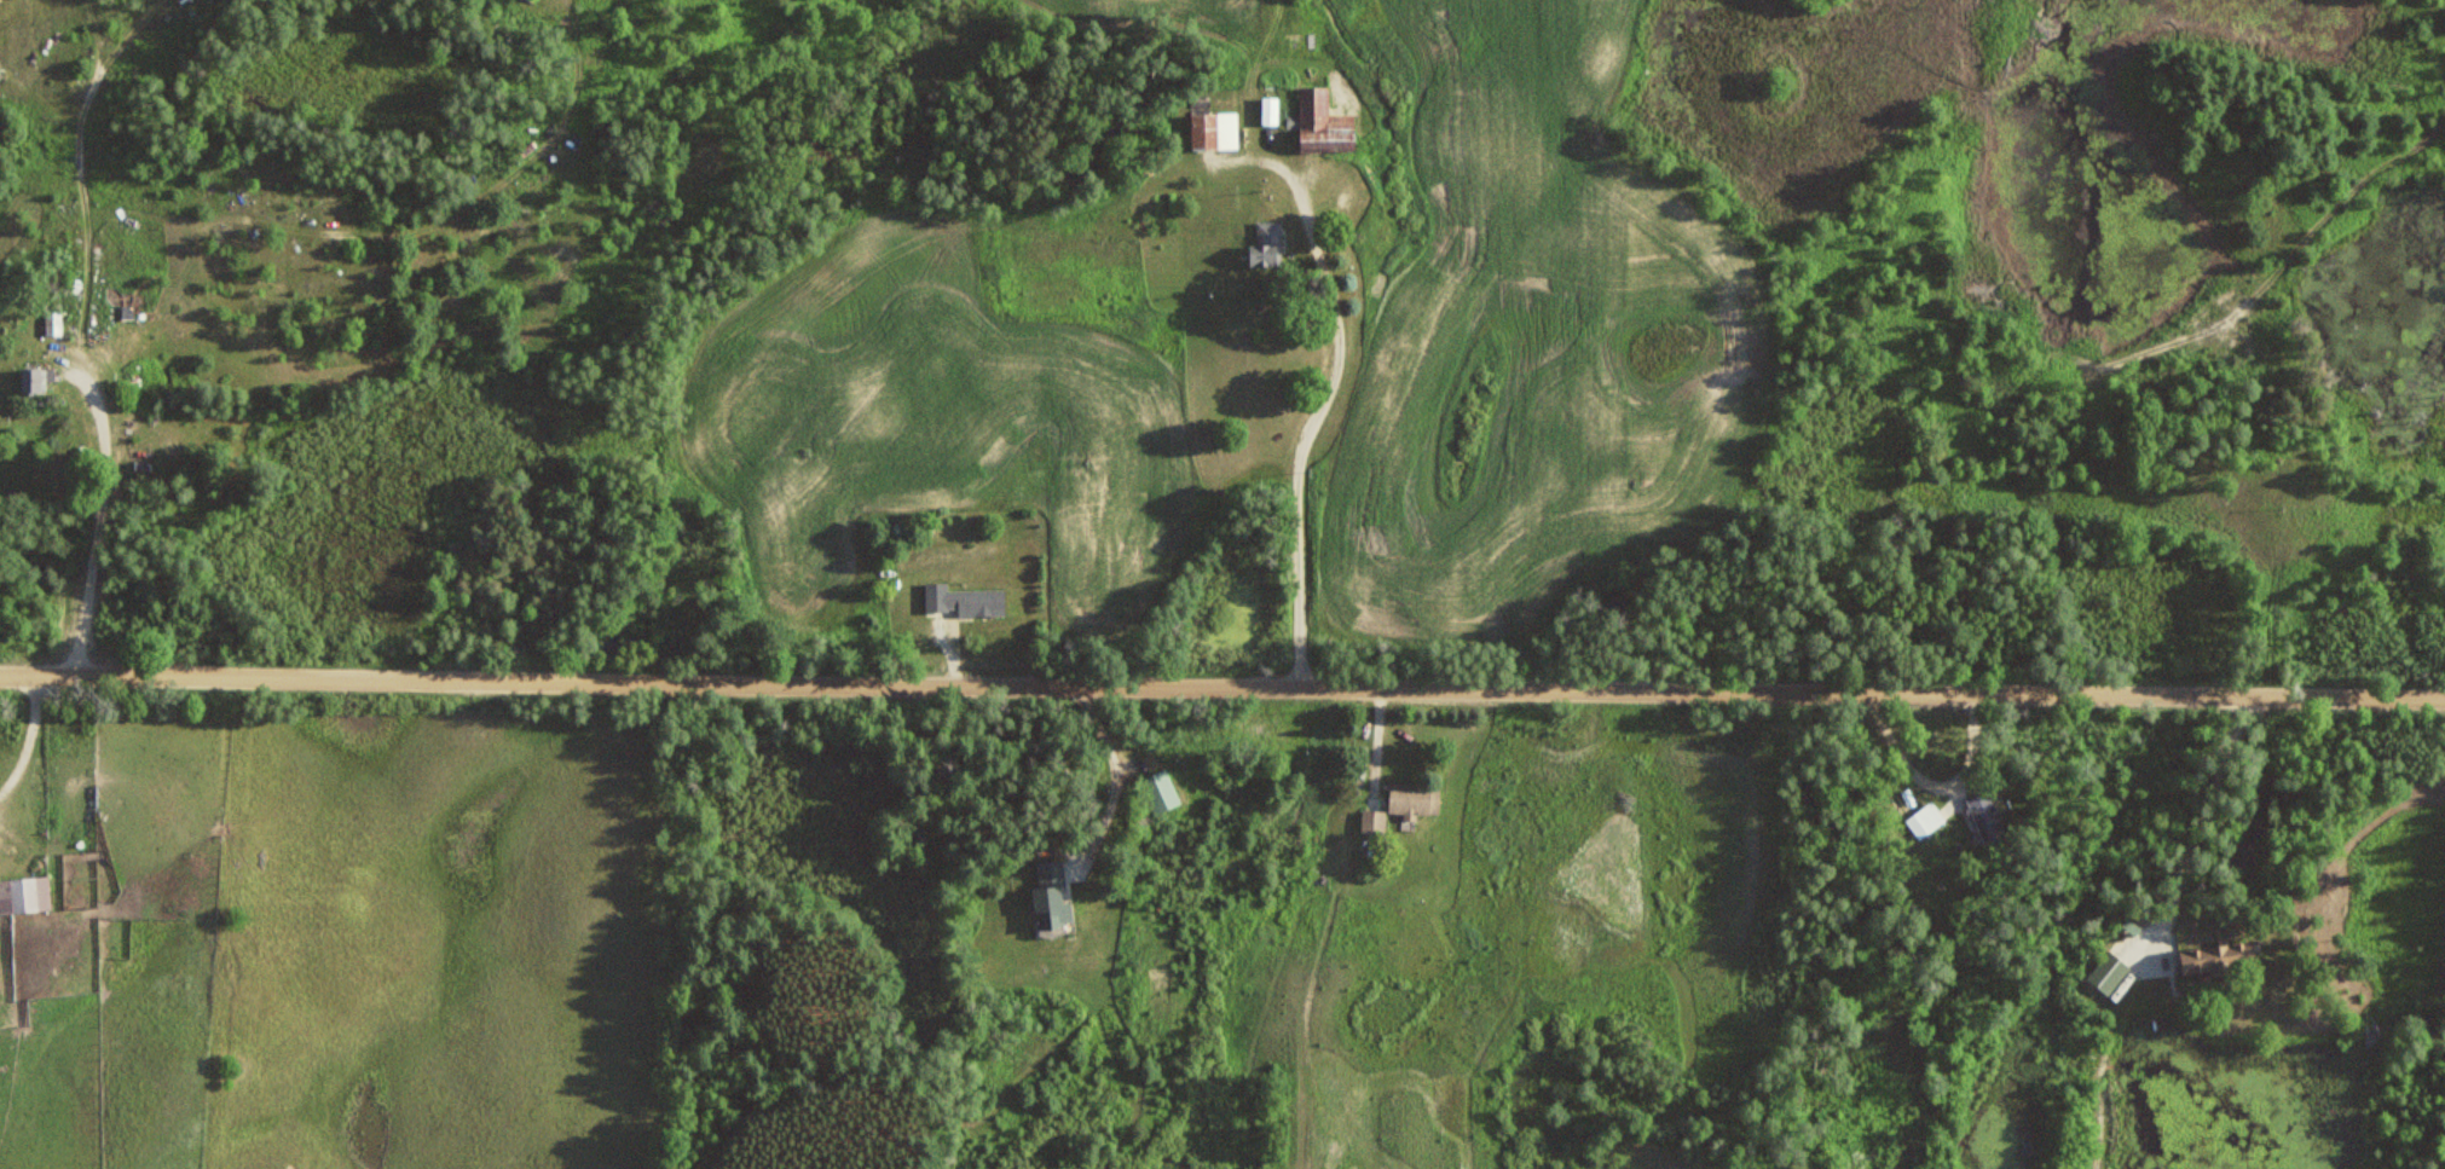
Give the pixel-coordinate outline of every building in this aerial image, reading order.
[(1356,114),(1330,114),(1330,87),(1301,87),(1300,151),(1356,151),(1356,114)] [(1239,149),(1238,112),(1192,113),(1192,150),(1239,149)] [(1251,244),(1251,266),(1282,266),(1282,222),(1258,222),(1258,244),(1251,244)] [(62,313),(45,313),(45,336),(62,336),(62,313)] [(21,393),(46,393),(46,369),(21,369),(21,393)] [(958,614),(1006,613),(1005,588),(948,589),(948,581),(925,581),(926,610),(958,610),(958,614)] [(1155,814),(1182,803),(1167,767),(1140,779),(1155,814)] [(1389,811),(1405,812),(1405,814),(1440,816),(1441,785),(1391,782),(1389,811)] [(1986,844),(2009,833),(1988,789),(1965,800),(1986,844)] [(1941,823),(1930,804),(1914,813),(1925,831),(1941,823)] [(1362,834),(1386,834),(1386,809),(1362,809),(1362,834)] [(1072,924),(1070,901),(1067,902),(1063,859),(1037,861),(1039,886),(1034,886),(1037,926),(1072,924)] [(50,912),(49,877),(0,878),(0,913),(50,912)] [(2184,974),(2257,962),(2253,939),(2180,951),(2184,974)] [(2109,994),(2131,967),(2110,949),(2087,977),(2109,994)]
